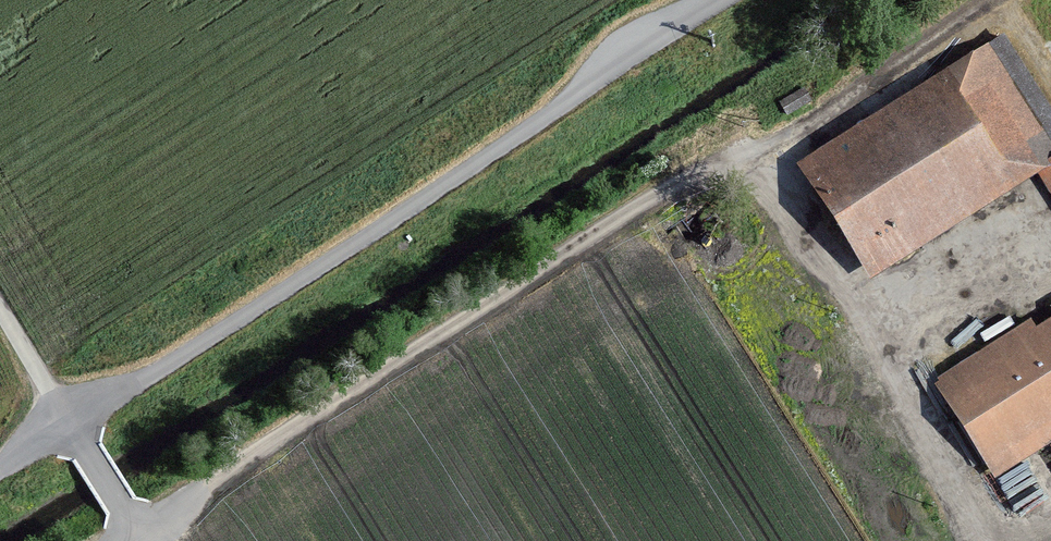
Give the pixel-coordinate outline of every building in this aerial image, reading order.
[(789,162),(861,277),(1033,171),(1050,160),(1050,118),(998,33),(789,162)] [(1033,171),(1050,199),(1050,160),(1033,171)] [(929,381),(984,469),(1050,428),(1050,305),(929,381)]
